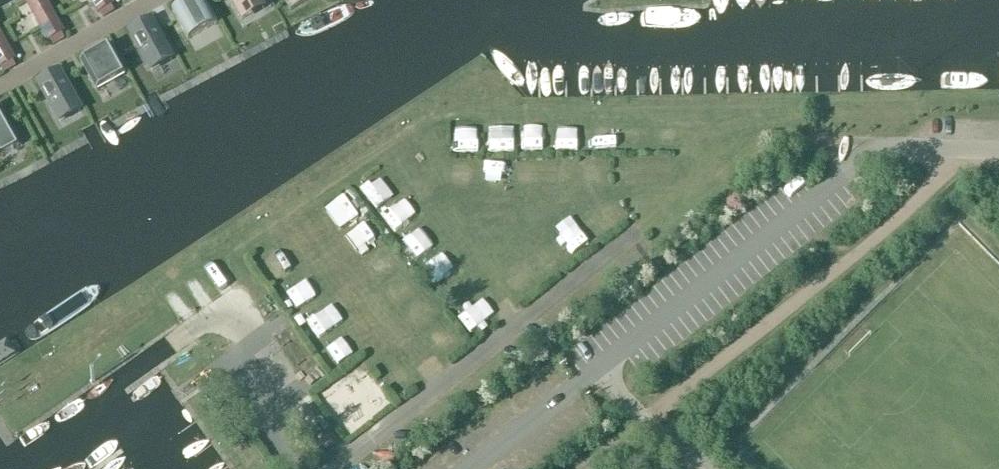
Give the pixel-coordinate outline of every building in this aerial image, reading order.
[(64,39),(61,34),(63,33),(44,0),(31,0),(26,2),(48,41),(50,40),(53,46),(64,39)] [(114,11),(111,6),(112,5),(109,0),(90,0),(98,13),(99,12),(102,18),(114,11)] [(204,0),(192,0),(172,11),(188,40),(217,24),(204,0)] [(259,2),(258,0),(231,0),(238,14),(259,2)] [(288,12),(308,0),(282,0),(288,12)] [(133,26),(136,31),(130,34),(148,67),(169,55),(151,23),(144,26),(142,21),(133,26)] [(15,67),(12,61),(14,60),(0,36),(0,68),(1,68),(4,73),(15,67)] [(113,44),(84,61),(100,90),(129,73),(113,44)] [(41,76),(44,81),(52,76),(49,71),(41,76)] [(44,81),(38,85),(61,125),(81,114),(58,73),(52,76),(44,81)] [(20,147),(0,112),(0,158),(20,147)] [(11,120),(6,123),(12,133),(17,130),(11,120)] [(863,194),(870,189),(865,183),(858,188),(863,194)] [(349,188),(331,201),(346,221),(364,208),(349,188)] [(353,231),(364,245),(380,232),(369,218),(353,231)] [(569,251),(589,239),(580,223),(560,234),(569,251)] [(418,252),(433,238),(421,224),(405,238),(418,252)] [(425,261),(438,278),(454,266),(441,249),(425,261)] [(336,302),(309,314),(318,332),(344,320),(336,302)]
